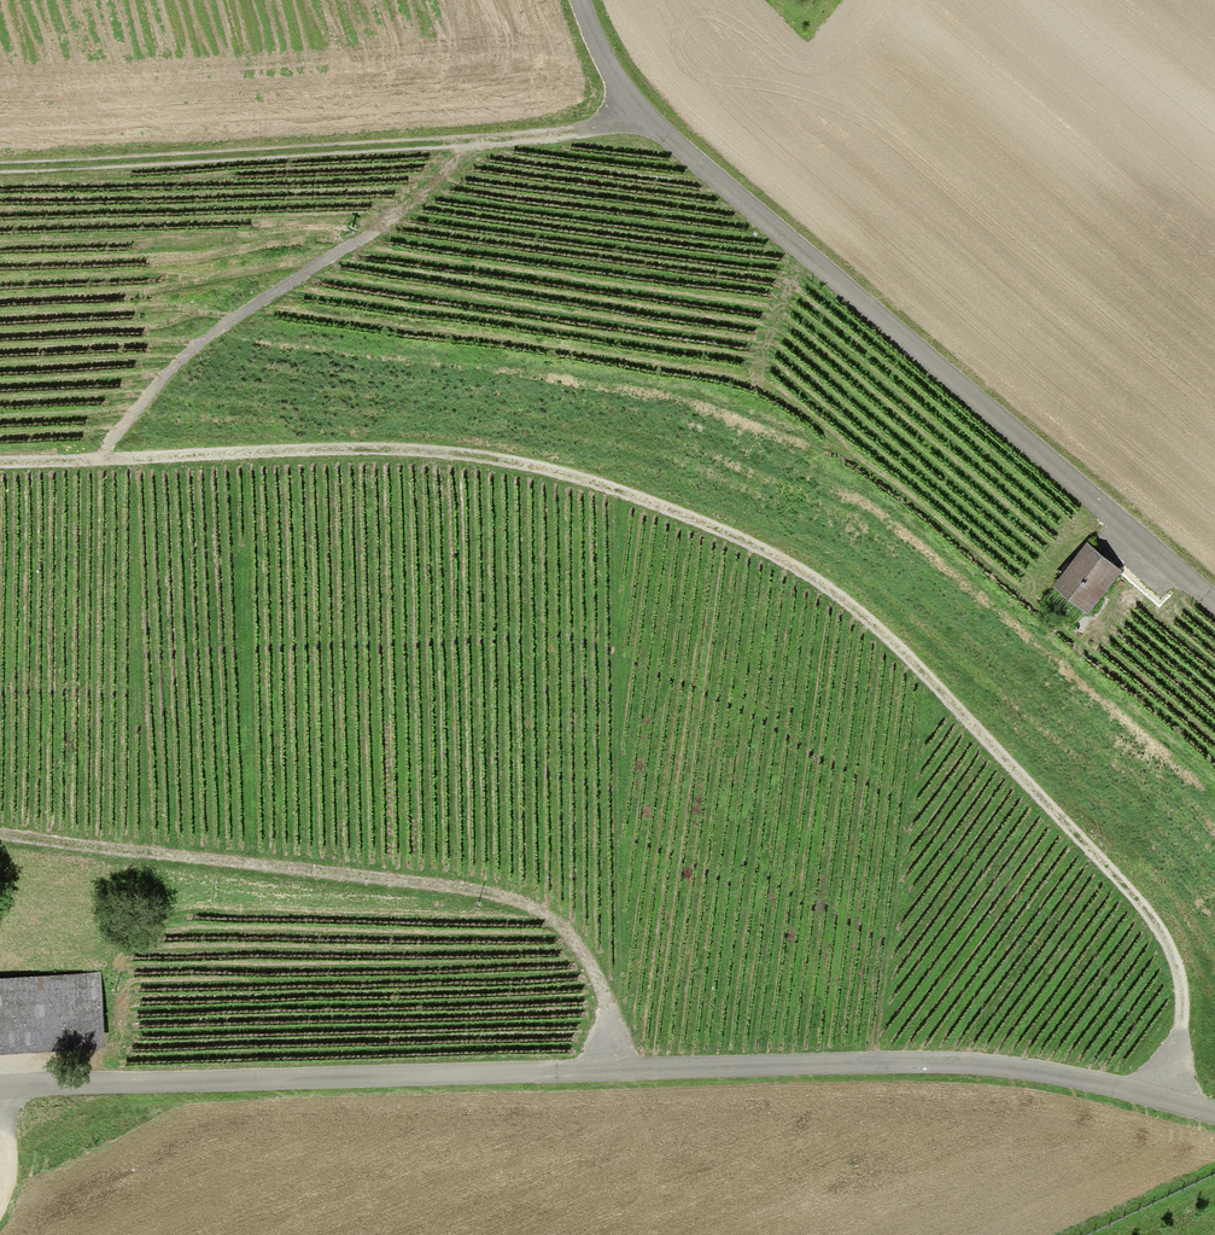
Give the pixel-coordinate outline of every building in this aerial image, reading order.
[(1085,551),(1057,589),(1086,611),(1114,572),(1085,551)] [(94,1041),(94,980),(0,981),(0,1042),(94,1041)]
